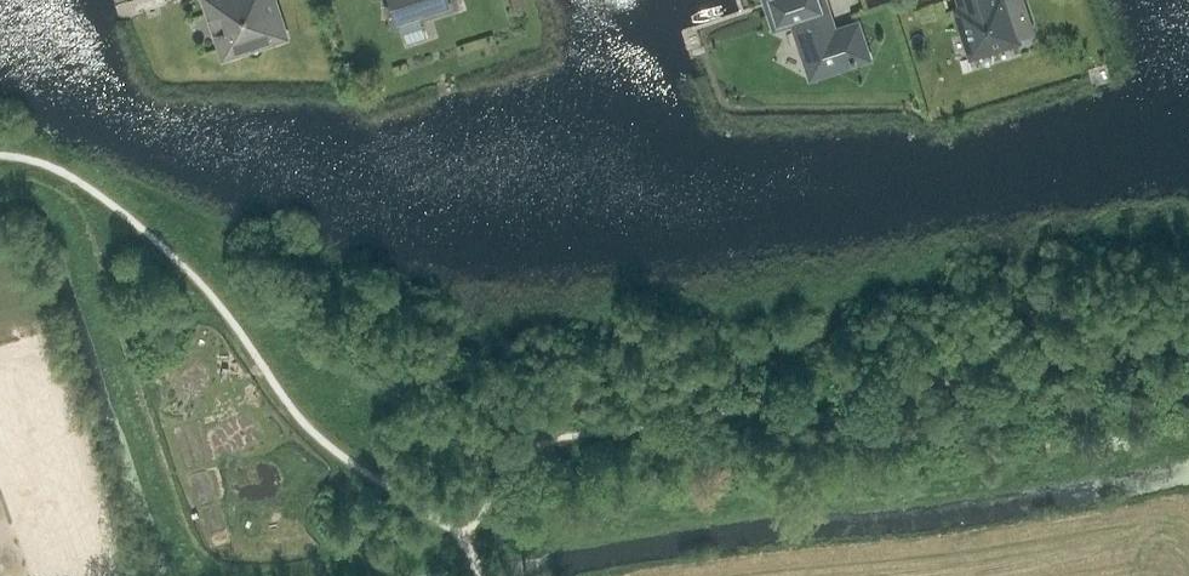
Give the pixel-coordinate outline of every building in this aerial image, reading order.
[(225,54),(284,35),(273,0),(208,0),(225,54)] [(387,2),(395,27),(402,24),(408,41),(427,35),(422,18),(459,6),(457,0),(393,0),(387,2)] [(812,75),(868,57),(857,24),(834,32),(828,14),(830,13),(826,0),(768,0),(776,26),(794,20),(802,44),(800,48),(803,58),(808,60),(812,75)] [(964,8),(959,10),(968,38),(965,38),(971,56),(989,51),(989,49),(1017,40),(1004,0),(962,0),(964,8)]
